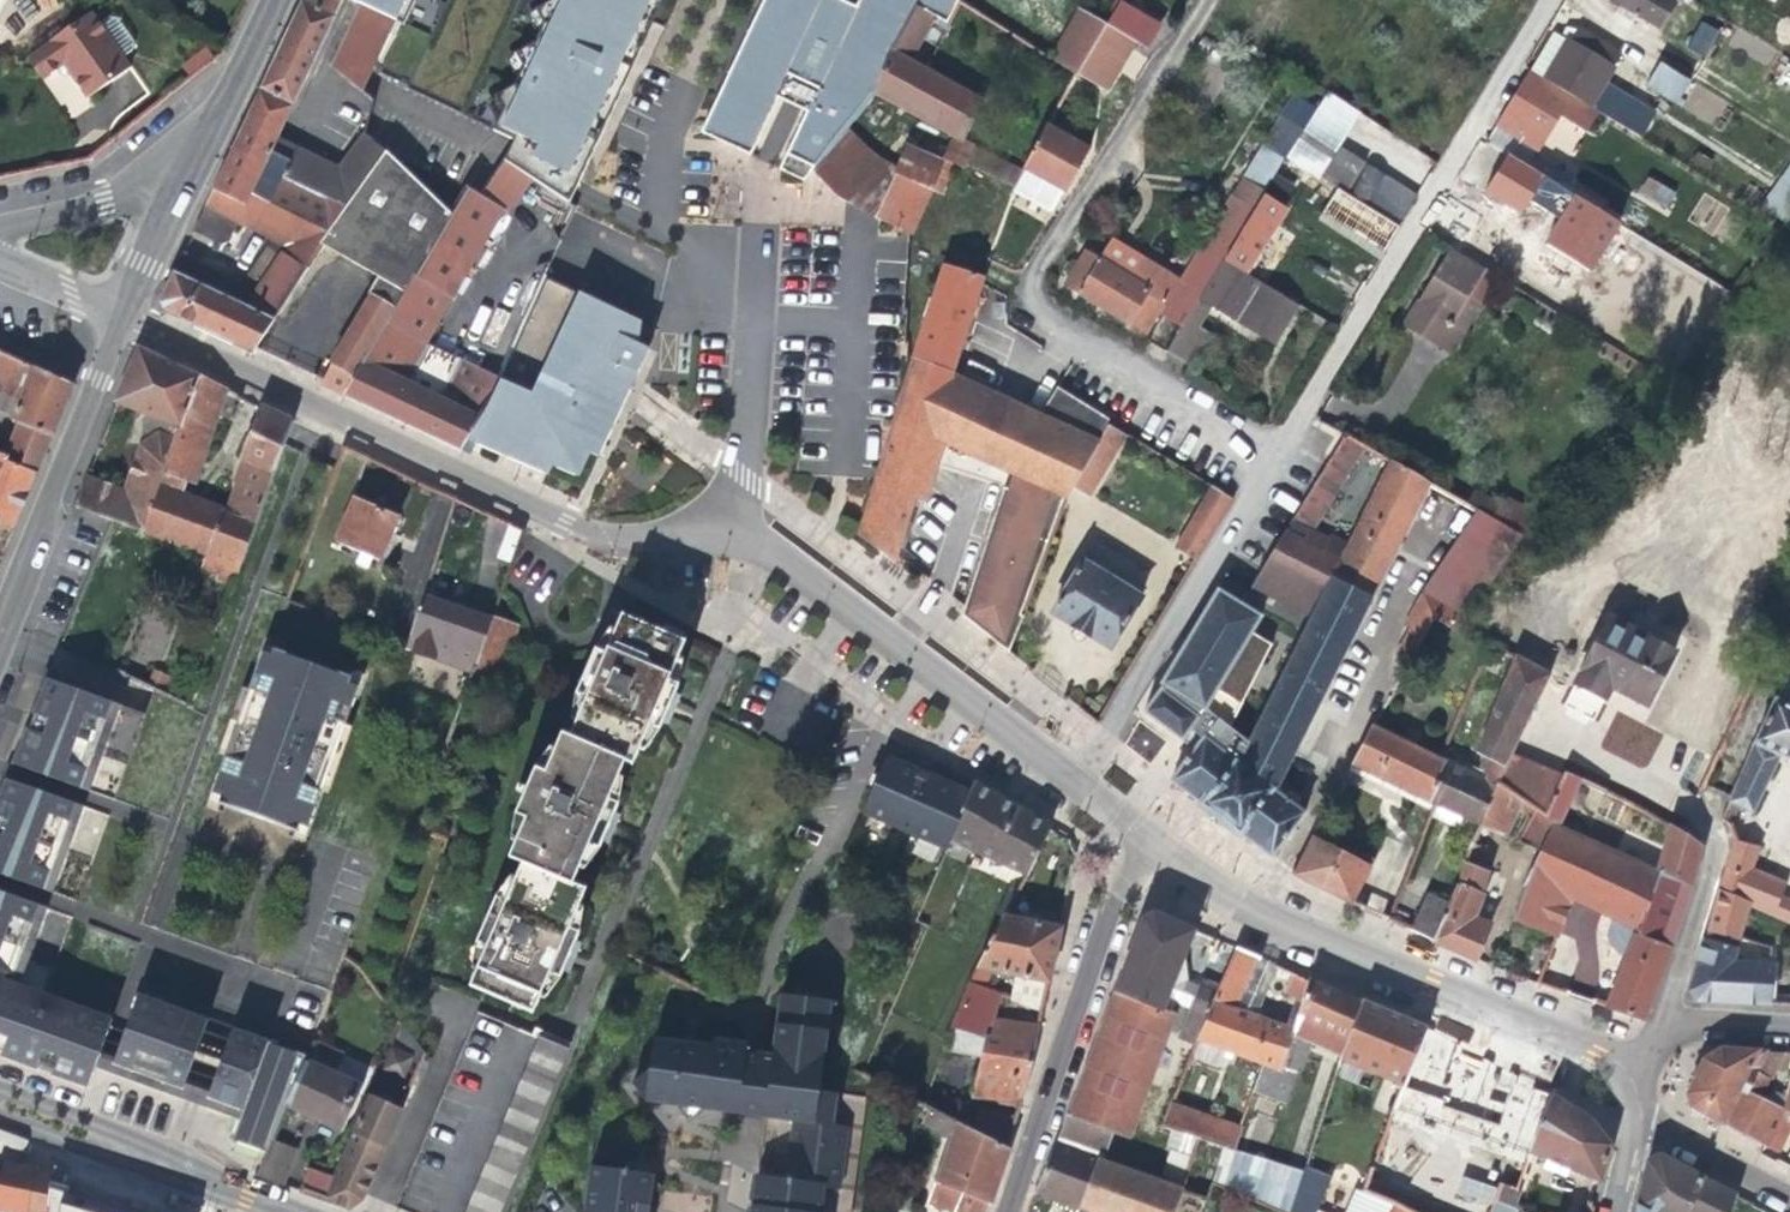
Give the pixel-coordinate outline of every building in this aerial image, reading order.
[(204,208),(238,225),(267,163),(353,203),(324,246),(408,293),(457,217),(387,153),(361,135),(339,166),(280,138),(299,96),(317,57),(343,0),(302,0),(267,74),(264,80),(204,208)] [(362,0),(359,0),(329,65),(366,90),(403,16),(362,0)] [(403,16),(410,0),(362,0),(403,16)] [(497,126),(517,138),(507,155),(569,200),(599,134),(635,57),(662,0),(559,0),(497,126)] [(959,0),(859,0),(857,4),(848,0),(762,0),(718,96),(702,129),(748,158),(774,104),(803,118),(775,176),(799,190),(803,178),(807,181),(814,172),(847,128),(872,95),(914,11),(945,29),(959,0)] [(1619,6),(1613,14),(1622,20),(1619,26),(1663,53),(1679,28),(1664,19),(1675,0),(1610,0),(1619,6)] [(1050,52),(1079,70),(1106,24),(1076,7),(1050,52)] [(87,94),(128,64),(88,9),(25,55),(41,77),(62,61),(73,76),(87,94)] [(943,32),(945,29),(914,11),(872,95),(949,137),(962,143),(984,98),(912,60),(928,32),(936,36),(939,30),(943,32)] [(1685,46),(1703,58),(1721,31),(1703,19),(1685,46)] [(1136,42),(1106,24),(1079,70),(1109,88),(1136,42)] [(1559,47),(1540,77),(1570,96),(1616,123),(1632,96),(1618,87),(1612,96),(1603,91),(1616,67),(1565,36),(1559,47)] [(181,61),(188,75),(214,61),(206,47),(181,61)] [(1692,81),(1659,61),(1640,92),(1672,111),(1692,81)] [(1494,127),(1535,152),(1570,96),(1540,77),(1529,70),(1508,104),(1494,127)] [(1325,90),(1285,156),(1319,176),(1360,112),(1325,90)] [(1049,127),(1026,170),(1022,177),(1056,196),(1061,187),(1067,190),(1087,150),(1049,127)] [(872,152),(847,128),(814,172),(839,196),(864,212),(874,216),(893,171),(895,165),(872,152)] [(949,137),(941,159),(955,164),(965,168),(967,164),(998,177),(1017,186),(1022,177),(1026,170),(962,143),(949,137)] [(904,144),(895,165),(893,171),(930,186),(941,159),(904,144)] [(1506,154),(1483,188),(1519,215),(1535,190),(1540,193),(1536,199),(1559,213),(1543,237),(1580,259),(1607,216),(1526,166),(1506,154)] [(1397,224),(1319,176),(1285,156),(1253,208),(1223,257),(1249,272),(1288,207),(1278,201),(1291,179),(1336,207),(1332,213),(1384,245),(1397,224)] [(943,195),(955,164),(941,159),(930,186),(943,195)] [(267,163),(238,225),(284,247),(253,293),(180,257),(159,303),(160,309),(209,331),(227,340),(252,352),(324,246),(353,203),(267,163)] [(532,182),(503,163),(481,196),(473,192),(457,217),(408,293),(398,309),(344,395),(361,403),(392,417),(417,429),(462,450),(468,436),(496,376),(429,342),(511,202),(517,206),(532,182)] [(930,186),(893,171),(874,216),(911,232),(930,186)] [(1233,191),(1253,202),(1264,184),(1244,172),(1233,191)] [(1651,184),(1644,196),(1657,204),(1664,192),(1651,184)] [(1100,259),(1148,288),(1161,266),(1113,237),(1100,259)] [(1127,323),(1148,288),(1100,259),(1084,249),(1063,285),(1127,323)] [(1157,312),(1180,326),(1222,259),(1206,250),(1187,281),(1178,276),(1157,312)] [(1426,280),(1412,304),(1448,326),(1480,273),(1444,250),(1426,280)] [(1301,304),(1249,272),(1223,257),(1222,259),(1180,326),(1165,351),(1190,365),(1210,333),(1199,326),(1211,307),(1275,345),(1301,304)] [(942,264),(912,358),(953,371),(980,286),(983,277),(942,264)] [(547,273),(468,436),(551,472),(556,461),(581,470),(591,450),(600,451),(622,404),(634,378),(653,338),(642,332),(645,314),(582,283),(579,289),(547,273)] [(377,278),(371,290),(394,304),(401,291),(377,278)] [(375,295),(320,383),(331,388),(344,395),(398,309),(375,295)] [(1412,304),(1401,321),(1438,344),(1448,326),(1412,304)] [(119,399),(179,428),(199,374),(165,359),(139,347),(116,397),(119,399)] [(13,413),(10,420),(20,424),(6,457),(5,459),(38,471),(73,383),(54,375),(41,369),(0,351),(0,407),(13,413)] [(953,371),(912,358),(910,366),(951,379),(953,371)] [(876,474),(857,532),(896,561),(897,562),(918,497),(927,500),(945,444),(947,436),(1023,473),(1018,489),(1006,485),(962,611),(969,616),(1008,650),(1021,614),(1026,600),(1058,515),(1064,500),(1072,485),(1098,439),(1107,423),(1110,419),(1063,394),(1057,388),(1039,419),(1021,409),(1018,414),(951,379),(910,366),(876,474)] [(230,389),(199,374),(179,428),(176,436),(141,529),(160,536),(206,554),(202,566),(218,573),(216,580),(234,587),(236,579),(247,550),(257,519),(182,490),(186,480),(197,484),(211,445),(230,389)] [(267,490),(292,420),(261,404),(260,407),(238,460),(244,463),(237,479),(267,490)] [(1107,423),(1098,439),(1072,485),(1090,497),(1127,435),(1107,423)] [(123,488),(90,475),(79,504),(113,518),(129,524),(141,529),(176,436),(159,430),(140,441),(123,488)] [(16,528),(38,471),(5,459),(6,457),(0,456),(0,524),(16,528)] [(1254,580),(1277,592),(1314,612),(1252,732),(1232,721),(1274,638),(1256,629),(1268,607),(1224,582),(1147,703),(1186,735),(1195,723),(1207,729),(1170,776),(1272,857),(1308,811),(1278,788),(1431,482),(1390,458),(1341,555),(1328,548),(1333,539),(1309,526),(1304,537),(1286,528),(1254,580)] [(1196,559),(1236,493),(1210,485),(1174,546),(1196,559)] [(355,496),(337,541),(381,560),(400,515),(375,504),(355,496)] [(113,518),(79,504),(72,523),(105,536),(113,518)] [(1475,509),(1423,590),(1441,600),(1494,521),(1475,509)] [(113,518),(105,536),(122,542),(129,524),(113,518)] [(1455,628),(1520,536),(1494,521),(1441,600),(1423,590),(1421,589),(1404,621),(1411,625),(1395,652),(1407,659),(1431,616),(1455,628)] [(1081,630),(1110,648),(1142,595),(1083,559),(1051,612),(1081,630)] [(175,595),(180,581),(161,574),(156,587),(175,595)] [(406,651),(472,673),(492,618),(460,607),(424,595),(408,644),(407,649),(406,651)] [(1602,701),(1609,689),(1648,708),(1677,648),(1606,613),(1570,685),(1602,701)] [(681,639),(623,614),(615,630),(609,628),(594,648),(576,691),(573,716),(578,719),(570,737),(562,734),(555,748),(551,746),(534,768),(525,788),(515,811),(512,838),(516,841),(509,856),(523,862),(517,876),(512,874),(496,895),(476,940),(473,965),(478,968),(471,985),(527,1009),(534,1012),(541,995),(544,997),(562,976),(575,944),(580,933),(584,905),(579,903),(585,889),(583,888),(572,883),(580,867),(584,869),(598,851),(613,816),(619,803),(623,777),(619,776),(626,761),(633,765),(641,746),(646,747),(659,729),(667,710),(679,683),(683,659),(678,657),(685,641),(681,639)] [(492,615),(492,618),(472,673),(471,675),(500,685),(520,625),(492,615)] [(1479,661),(1505,674),(1512,657),(1486,644),(1479,661)] [(274,657),(263,653),(234,733),(213,792),(224,796),(222,803),(242,811),(296,830),(298,823),(309,826),(359,687),(348,683),(351,676),(277,650),(274,657)] [(1550,675),(1512,657),(1505,674),(1474,750),(1482,754),(1505,766),(1511,753),(1550,675)] [(81,785),(112,700),(48,677),(34,711),(38,712),(32,728),(28,726),(14,760),(81,785)] [(1728,801),(1741,807),(1753,813),(1780,756),(1789,761),(1789,703),(1774,696),(1728,801)] [(1640,761),(1653,728),(1615,714),(1602,748),(1640,761)] [(1388,783),(1428,802),(1445,756),(1439,753),(1371,723),(1350,764),(1388,783)] [(947,851),(951,842),(973,790),(938,775),(888,753),(861,813),(947,851)] [(1564,773),(1511,753),(1505,766),(1497,781),(1524,799),(1536,807),(1546,813),(1564,773)] [(1475,770),(1445,756),(1428,802),(1431,803),(1453,814),(1476,825),(1497,781),(1505,766),(1482,754),(1475,770)] [(1565,771),(1564,773),(1546,813),(1553,818),(1551,824),(1633,860),(1654,870),(1663,841),(1600,813),(1609,791),(1565,771)] [(7,776),(3,787),(0,794),(0,871),(44,887),(69,818),(75,801),(7,776)] [(1028,877),(1051,827),(1052,825),(1036,816),(999,794),(977,781),(973,790),(951,842),(1024,875),(1028,877)] [(1508,835),(1524,799),(1497,781),(1476,825),(1478,826),(1479,824),(1508,835)] [(94,856),(108,812),(82,804),(69,848),(94,856)] [(1518,840),(1539,851),(1551,824),(1553,818),(1546,813),(1536,807),(1518,840)] [(1568,901),(1611,922),(1633,860),(1551,824),(1539,851),(1512,918),(1554,936),(1562,916),(1568,901)] [(1607,1005),(1644,1018),(1691,889),(1697,867),(1702,845),(1679,831),(1669,825),(1663,841),(1654,870),(1633,933),(1617,978),(1607,1005)] [(1315,832),(1295,870),(1324,886),(1356,903),(1375,865),(1315,832)] [(1734,839),(1731,849),(1727,862),(1747,871),(1740,896),(1751,900),(1750,903),(1789,920),(1789,896),(1780,892),(1784,883),(1750,868),(1756,848),(1734,839)] [(1464,859),(1448,899),(1432,938),(1478,959),(1493,922),(1478,914),(1486,893),(1483,892),(1486,883),(1491,871),(1464,859)] [(1611,922),(1633,933),(1654,870),(1633,860),(1611,922)] [(1742,933),(1750,903),(1751,900),(1740,896),(1747,871),(1727,862),(1720,882),(1708,923),(1742,933)] [(7,987),(10,980),(22,947),(39,900),(6,888),(0,886),(0,984),(7,987)] [(1427,890),(1411,928),(1432,938),(1448,899),(1427,890)] [(1164,1008),(1197,929),(1173,918),(1155,911),(1142,915),(1059,1140),(1104,1158),(1114,1133),(1132,1138),(1178,1013),(1164,1008)] [(1041,1011),(1060,924),(1033,918),(1005,912),(976,967),(1017,976),(1012,1002),(1041,1011)] [(1742,933),(1708,923),(1688,987),(1696,999),(1735,1001),(1789,1005),(1789,982),(1789,973),(1772,971),(1772,960),(1735,957),(1742,933)] [(1197,1040),(1261,1065),(1271,1069),(1308,977),(1290,969),(1281,993),(1294,998),(1285,1022),(1271,1018),(1257,1012),(1238,1006),(1258,955),(1235,945),(1217,990),(1206,1017),(1197,1040)] [(1257,1012),(1277,964),(1258,955),(1238,1006),(1257,1012)] [(822,1211),(824,1191),(840,1186),(848,1124),(834,1125),(837,1093),(825,1095),(821,1087),(831,1003),(837,1003),(849,975),(807,957),(794,984),(793,994),(780,992),(770,1052),(764,1051),(759,1085),(767,1086),(763,1116),(786,1120),(792,1120),(790,1133),(787,1161),(785,1177),(756,1173),(751,1211),(823,1211),(822,1211)] [(1316,1029),(1344,1042),(1361,1000),(1331,987),(1308,977),(1271,1069),(1261,1065),(1246,1107),(1277,1119),(1297,1071),(1299,1072),(1316,1029)] [(0,984),(0,1049),(4,1050),(2,1056),(38,1069),(39,1063),(51,1068),(55,1069),(53,1074),(88,1087),(99,1057),(114,1018),(77,1004),(45,993),(10,980),(7,987),(0,984)] [(992,1024),(1003,992),(971,981),(953,1028),(984,1038),(971,1098),(1021,1107),(1033,1048),(1038,1026),(1004,1022),(1001,1033),(986,1031),(992,1024)] [(1186,1009),(1206,1017),(1217,990),(1197,982),(1186,1009)] [(183,1009),(139,993),(114,1062),(111,1069),(143,1080),(182,1094),(209,1018),(183,1009)] [(1337,1059),(1401,1086),(1426,1026),(1391,1011),(1361,999),(1361,1000),(1344,1042),(1337,1059)] [(519,1026),(435,1211),(501,1211),(570,1048),(540,1035),(519,1026)] [(1396,1099),(1435,1118),(1448,1088),(1465,1047),(1448,1038),(1426,1026),(1401,1086),(1396,1099)] [(266,1039),(234,1027),(206,1103),(233,1112),(240,1115),(231,1139),(243,1143),(268,1152),(273,1141),(289,1103),(311,1055),(266,1039)] [(336,1204),(348,1208),(367,1198),(369,1193),(426,1054),(415,1040),(407,1029),(402,1028),(390,1056),(396,1060),(380,1097),(371,1094),(333,1176),(312,1168),(302,1192),(311,1195),(336,1204)] [(743,1048),(653,1036),(650,1066),(630,1076),(652,1113),(670,1104),(690,1106),(734,1113),(743,1048)] [(311,1055),(289,1103),(343,1129),(370,1067),(316,1043),(311,1055)] [(1465,1047),(1448,1088),(1453,1090),(1456,1092),(1475,1053),(1465,1047)] [(1787,1131),(1789,1124),(1789,1110),(1786,1109),(1782,1107),(1748,1090),(1751,1084),(1766,1092),(1784,1051),(1720,1047),(1701,1060),(1686,1092),(1690,1106),(1719,1121),(1765,1146),(1768,1138),(1780,1145),(1787,1131)] [(1443,1167),(1497,1186),(1516,1192),(1554,1096),(1528,1081),(1507,1133),(1478,1124),(1444,1112),(1453,1090),(1448,1088),(1435,1118),(1418,1161),(1443,1167)] [(1575,1172),(1600,1181),(1609,1144),(1587,1116),(1582,1113),(1554,1096),(1516,1192),(1497,1186),(1494,1194),(1491,1201),(1494,1202),(1521,1210),(1527,1195),(1532,1197),(1541,1174),(1569,1184),(1575,1172)] [(1198,1139),(1224,1147),(1231,1149),(1240,1125),(1172,1102),(1163,1123),(1200,1135),(1198,1139)] [(1008,1145),(965,1124),(929,1106),(921,1124),(951,1138),(935,1181),(930,1203),(954,1211),(987,1211),(1008,1145)] [(1244,1113),(1240,1125),(1231,1149),(1224,1147),(1217,1164),(1270,1182),(1278,1161),(1260,1156),(1271,1123),(1244,1113)] [(1307,1155),(1315,1128),(1300,1125),(1293,1152),(1307,1155)] [(1090,1211),(1173,1211),(1181,1188),(1104,1158),(1059,1140),(1054,1139),(1035,1192),(1090,1211)] [(297,1150),(273,1141),(268,1152),(257,1175),(284,1185),(297,1150)] [(1734,1193),(1659,1154),(1648,1157),(1636,1211),(1727,1211),(1734,1193)] [(652,1192),(659,1187),(638,1155),(622,1167),(591,1163),(584,1211),(649,1211),(652,1192)] [(1418,1161),(1409,1182),(1398,1206),(1408,1211),(1411,1211),(1425,1211),(1443,1167),(1418,1161)] [(51,1173),(22,1167),(0,1162),(0,1211),(46,1211),(51,1173)] [(1369,1165),(1359,1190),(1394,1205),(1398,1206),(1409,1182),(1369,1165)] [(76,1182),(70,1211),(164,1211),(165,1207),(76,1182)] [(1494,1202),(1491,1201),(1494,1194),(1481,1189),(1472,1211),(1490,1211),(1494,1202)] [(1394,1205),(1359,1190),(1350,1211),(1391,1211),(1394,1205)] [(1526,1211),(1521,1210),(1494,1202),(1490,1211),(1525,1211),(1526,1211)]
